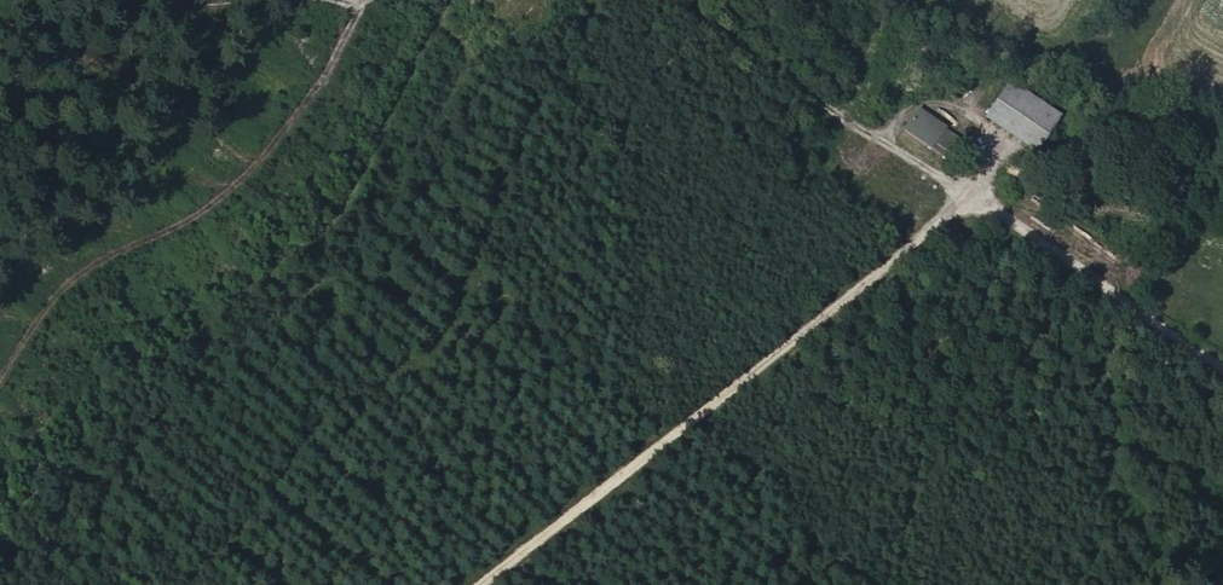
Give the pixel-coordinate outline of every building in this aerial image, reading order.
[(1037,153),(1059,122),(1006,86),(984,118),(1037,153)] [(957,138),(918,112),(905,130),(931,148),(934,144),(933,142),(935,138),(950,149),(957,138)]
